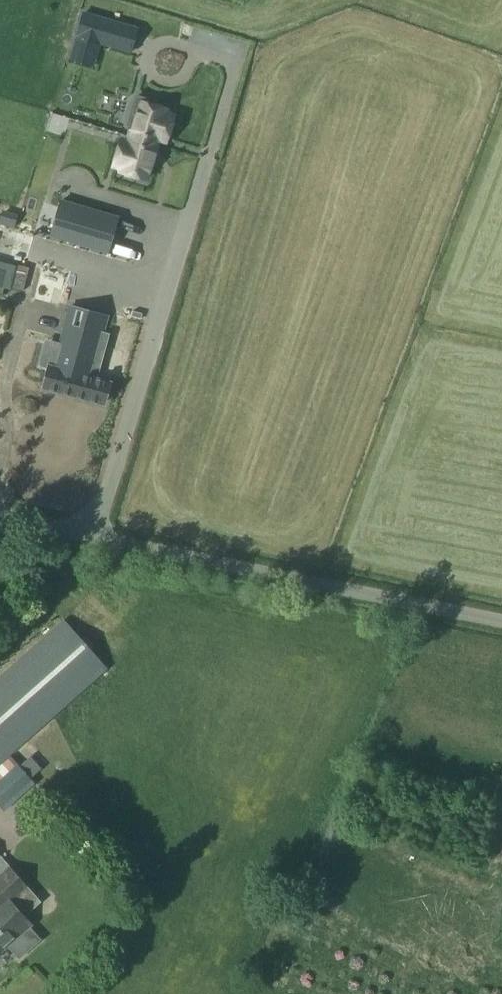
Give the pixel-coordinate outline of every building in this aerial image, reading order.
[(83,13),(76,37),(99,44),(130,53),(137,29),(83,13)] [(131,129),(129,136),(156,144),(157,139),(166,141),(173,116),(165,114),(166,110),(155,107),(156,102),(136,97),(127,128),(131,129)] [(121,141),(114,166),(122,168),(121,172),(132,175),(131,179),(142,182),(143,179),(145,179),(156,144),(129,136),(127,143),(121,141)] [(108,253),(118,218),(95,211),(60,201),(50,236),(85,246),(108,253)] [(5,213),(2,224),(13,228),(16,216),(5,213)] [(22,290),(28,269),(16,266),(10,287),(22,290)] [(68,307),(50,370),(90,382),(108,318),(68,307)] [(103,380),(121,382),(125,353),(107,351),(103,380)] [(48,370),(44,386),(89,399),(102,403),(107,386),(90,382),(50,370),(48,370)] [(0,674),(0,764),(108,668),(63,618),(0,674)] [(0,765),(0,809),(3,813),(36,783),(11,755),(0,765)] [(30,925),(23,917),(41,901),(8,867),(0,874),(0,952),(30,925)]
